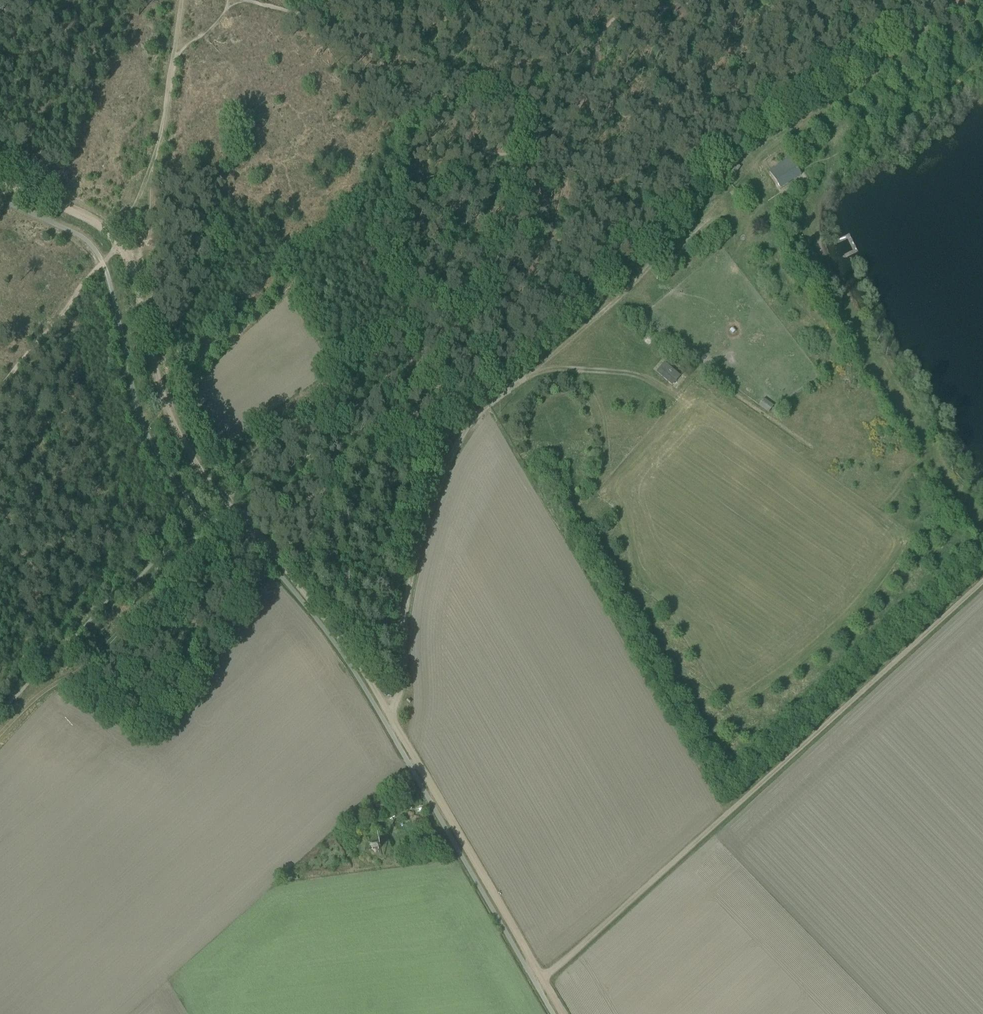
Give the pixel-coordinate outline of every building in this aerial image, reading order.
[(801,175),(790,157),(769,171),(780,189),(801,175)] [(796,328),(807,327),(806,319),(795,320),(796,328)] [(681,376),(665,362),(660,368),(676,382),(681,376)] [(767,413),(773,406),(764,398),(758,405),(767,413)] [(861,411),(863,416),(871,413),(869,408),(861,411)] [(857,439),(851,443),(856,451),(862,447),(857,439)] [(587,514),(592,524),(601,520),(596,510),(587,514)] [(629,585),(632,593),(640,590),(637,582),(629,585)] [(871,625),(878,618),(871,611),(864,618),(871,625)] [(813,675),(821,677),(822,670),(814,668),(813,675)] [(386,802),(375,804),(377,811),(378,811),(378,814),(388,811),(386,802)] [(393,850),(387,842),(380,846),(386,855),(393,850)]
